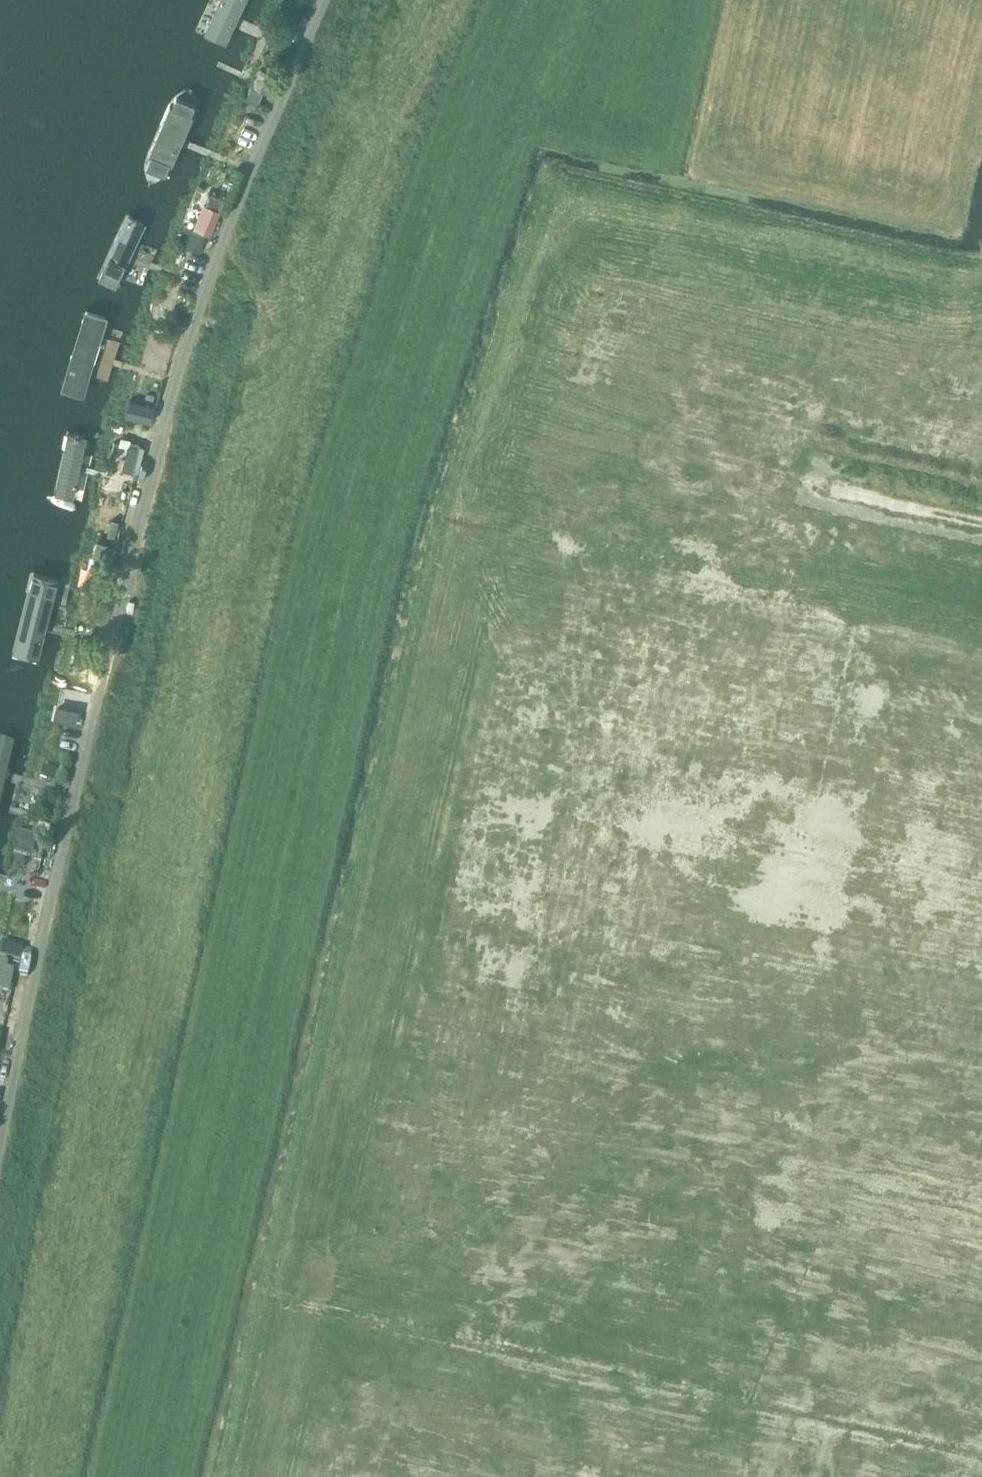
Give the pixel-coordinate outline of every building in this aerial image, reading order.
[(245,0),(219,0),(203,35),(225,45),(234,25),(238,17),(245,0)] [(274,77),(260,71),(253,86),(268,93),(274,77)] [(263,93),(251,88),(246,99),(258,105),(263,93)] [(196,98),(192,90),(191,89),(189,89),(179,92),(172,97),(147,156),(144,166),(148,181),(149,182),(151,182),(167,176),(173,167),(182,145),(185,138),(197,108),(196,98)] [(207,206),(220,211),(224,201),(212,196),(207,206)] [(207,206),(205,205),(195,227),(210,234),(220,211),(207,206)] [(145,225),(127,217),(99,282),(118,290),(123,279),(138,242),(145,225)] [(206,234),(192,229),(187,242),(201,247),(206,234)] [(201,247),(187,242),(185,248),(198,253),(201,247)] [(108,314),(86,307),(61,387),(83,394),(89,374),(105,326),(108,314)] [(154,406),(130,400),(126,414),(150,421),(152,414),(154,406)] [(88,436),(69,431),(53,495),(73,499),(84,455),(88,436)] [(128,445),(130,440),(130,438),(121,436),(120,438),(119,441),(119,443),(128,445)] [(139,443),(130,440),(128,445),(123,467),(132,470),(139,443)] [(143,444),(139,443),(132,470),(136,471),(140,455),(143,444)] [(120,519),(112,517),(108,533),(116,535),(120,519)] [(114,549),(96,544),(93,554),(111,559),(114,549)] [(58,577),(32,571),(11,655),(37,662),(46,628),(57,584),(58,577)] [(57,706),(54,718),(74,722),(76,710),(57,706)] [(0,737),(0,800),(5,780),(7,772),(15,741),(0,737)] [(56,767),(43,764),(40,776),(53,779),(56,767)] [(31,832),(16,828),(14,839),(29,843),(31,832)] [(0,950),(0,955),(20,960),(23,947),(2,942),(0,950)] [(9,991),(13,970),(6,968),(7,961),(0,960),(0,962),(0,989),(9,991)]
